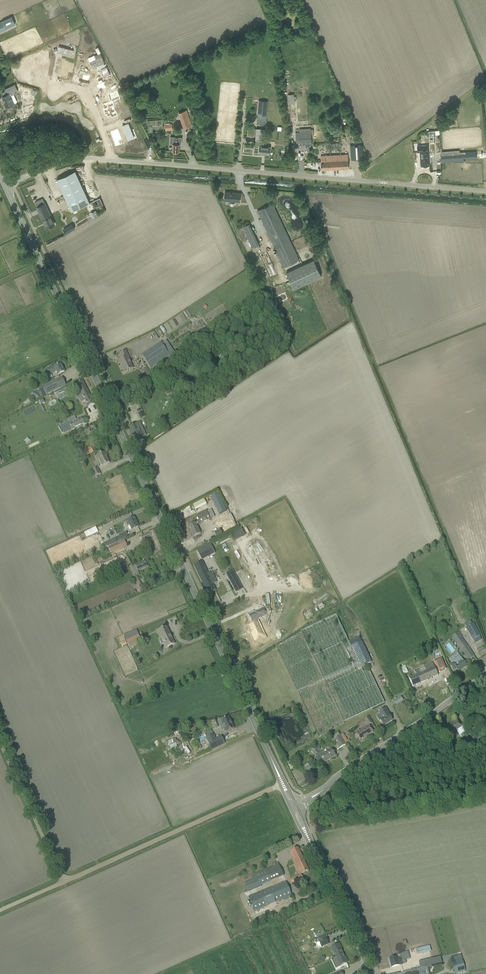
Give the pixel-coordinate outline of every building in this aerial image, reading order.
[(0,22),(0,31),(7,28),(15,24),(12,17),(12,16),(2,21),(0,22)] [(96,57),(91,60),(94,66),(98,64),(100,67),(107,64),(105,60),(99,48),(93,51),(96,57)] [(80,52),(77,64),(80,64),(82,65),(84,58),(85,59),(86,54),(80,52)] [(43,53),(40,65),(49,67),(52,55),(43,53)] [(62,62),(59,75),(60,75),(60,77),(66,78),(70,63),(67,63),(67,62),(66,62),(66,63),(62,62)] [(80,71),(79,79),(92,82),(94,74),(86,72),(87,68),(82,67),(81,71),(80,71)] [(5,104),(6,107),(14,104),(10,96),(16,93),(15,91),(18,90),(15,84),(5,89),(6,90),(3,92),(4,96),(2,97),(5,103),(5,104)] [(113,101),(121,99),(118,91),(108,94),(109,95),(111,100),(110,100),(111,102),(103,104),(105,108),(104,109),(105,110),(106,113),(106,114),(106,115),(107,115),(108,117),(111,116),(112,118),(118,115),(116,111),(114,106),(113,101)] [(257,125),(265,125),(268,101),(259,100),(257,125)] [(179,113),(184,129),(192,126),(186,110),(179,113)] [(325,125),(329,135),(336,132),(332,122),(325,125)] [(255,140),(260,140),(258,154),(270,155),(270,146),(264,146),(264,137),(261,137),(261,133),(265,133),(265,129),(256,128),(256,129),(255,129),(255,128),(248,127),(247,136),(254,137),(255,135),(256,136),(255,140)] [(117,129),(110,131),(115,146),(120,145),(118,140),(121,139),(119,133),(117,129)] [(311,131),(299,132),(300,142),(300,145),(312,144),(311,131)] [(171,137),(170,143),(173,144),(172,152),(179,152),(180,142),(181,142),(182,138),(171,137)] [(363,145),(350,145),(351,160),(363,159),(363,145)] [(425,165),(425,166),(427,166),(427,165),(430,165),(428,145),(417,146),(418,153),(420,152),(421,166),(425,165)] [(442,154),(441,154),(441,157),(441,162),(477,159),(476,151),(465,152),(458,153),(458,151),(448,152),(448,154),(442,154)] [(327,160),(321,161),(321,165),(321,170),(341,168),(349,168),(348,154),(340,154),(327,155),(327,160)] [(57,179),(71,211),(90,203),(75,171),(57,179)] [(224,200),(240,202),(241,193),(225,192),(224,200)] [(35,202),(47,228),(55,224),(43,198),(35,202)] [(95,212),(104,208),(100,198),(91,201),(95,212)] [(257,211),(284,267),(299,260),(273,203),(257,211)] [(253,251),(260,248),(250,223),(243,226),(253,251)] [(321,276),(313,260),(286,273),(294,289),(321,276)] [(142,356),(151,369),(170,356),(161,343),(142,356)] [(119,362),(124,373),(129,371),(133,369),(129,361),(130,360),(126,351),(120,354),(122,360),(119,362)] [(45,371),(47,376),(56,372),(57,375),(60,374),(64,372),(61,365),(55,368),(54,367),(45,371)] [(57,380),(42,387),(46,394),(61,388),(57,380)] [(85,401),(88,408),(95,405),(84,381),(77,385),(80,391),(77,393),(81,403),(85,401)] [(57,397),(67,392),(65,387),(55,393),(57,397)] [(72,428),(73,430),(84,424),(81,418),(69,424),(72,428)] [(68,421),(60,425),(64,433),(72,428),(69,424),(68,421)] [(129,428),(137,444),(144,441),(142,437),(146,435),(141,422),(129,428)] [(85,429),(87,434),(96,429),(94,425),(85,429)] [(81,452),(83,457),(93,452),(91,447),(81,452)] [(99,459),(102,466),(109,463),(106,457),(108,456),(106,452),(96,457),(97,460),(99,459)] [(92,471),(95,477),(101,474),(98,468),(92,471)] [(216,494),(208,498),(225,534),(234,529),(216,494)] [(195,509),(206,505),(204,499),(193,504),(195,509)] [(199,521),(188,526),(193,537),(201,534),(197,526),(210,519),(207,512),(206,511),(196,515),(199,521)] [(130,525),(132,530),(139,527),(134,517),(128,520),(128,521),(124,523),(123,523),(124,524),(124,523),(126,527),(130,525)] [(96,527),(83,533),(86,538),(98,532),(96,527)] [(149,532),(139,537),(141,542),(145,540),(151,537),(154,542),(156,549),(151,551),(153,555),(159,553),(165,550),(160,539),(155,529),(149,532)] [(253,530),(230,543),(254,586),(277,574),(253,530)] [(117,538),(119,542),(122,541),(121,539),(128,536),(126,532),(119,535),(120,537),(117,538)] [(125,541),(108,548),(109,550),(110,552),(111,553),(127,546),(125,541)] [(197,551),(200,556),(213,549),(210,543),(197,551)] [(98,566),(105,562),(102,556),(96,559),(98,563),(97,563),(98,566)] [(135,564),(138,571),(147,567),(144,560),(135,564)] [(195,566),(208,594),(216,591),(213,585),(217,583),(212,572),(208,574),(203,562),(195,566)] [(226,574),(236,592),(243,588),(233,570),(226,574)] [(253,624),(249,626),(255,641),(264,637),(258,622),(257,622),(256,620),(265,616),(262,609),(249,615),(252,622),(253,624)] [(277,646),(320,738),(345,723),(344,722),(385,703),(367,665),(372,662),(359,637),(349,642),(336,614),(301,631),(302,632),(277,646)] [(468,632),(472,640),(479,636),(473,624),(467,628),(468,631),(468,632)] [(158,631),(166,648),(174,644),(167,627),(158,631)] [(455,641),(468,660),(474,656),(458,633),(452,636),(455,641)] [(126,640),(130,648),(142,642),(138,634),(126,640)] [(456,669),(458,672),(467,666),(459,656),(451,661),(452,663),(450,665),(454,671),(456,669)] [(446,669),(442,658),(434,662),(439,673),(446,669)] [(408,676),(413,687),(438,675),(432,662),(424,666),(424,668),(419,670),(419,669),(415,671),(417,675),(412,677),(410,674),(408,676)] [(394,701),(397,705),(403,700),(401,697),(394,701)] [(380,720),(384,726),(392,720),(388,713),(388,712),(386,708),(379,712),(383,718),(380,720)] [(223,718),(217,721),(220,726),(223,725),(224,728),(226,732),(234,729),(229,717),(224,720),(223,718)] [(358,724),(359,726),(366,722),(368,726),(373,723),(369,717),(358,724)] [(446,728),(449,732),(451,735),(457,731),(460,736),(461,736),(469,748),(474,745),(464,731),(465,731),(462,727),(461,727),(460,725),(457,721),(446,728)] [(357,734),(361,740),(373,732),(370,726),(357,734)] [(479,734),(473,739),(476,744),(483,740),(479,734)] [(207,738),(212,750),(225,744),(221,737),(216,739),(214,735),(207,738)] [(340,735),(334,738),(340,748),(345,745),(342,740),(340,736),(340,735)] [(171,751),(178,749),(175,739),(168,741),(171,751)] [(199,742),(194,744),(197,751),(202,748),(199,742)] [(331,750),(325,754),(324,752),(315,757),(319,764),(324,761),(325,762),(335,756),(331,750)] [(301,768),(304,772),(311,768),(308,764),(301,768)] [(298,848),(290,851),(297,865),(295,866),(300,875),(301,874),(309,870),(298,848)] [(245,884),(248,891),(260,886),(260,885),(279,877),(283,875),(278,863),(272,865),(273,867),(266,869),(268,874),(257,879),(245,884)] [(266,869),(255,874),(257,879),(268,874),(266,869)] [(249,897),(255,911),(292,896),(286,881),(249,897)] [(317,938),(322,947),(328,944),(323,935),(317,938)] [(331,948),(336,957),(343,954),(339,944),(331,948)] [(393,958),(390,959),(392,967),(397,966),(399,965),(403,964),(406,963),(404,952),(402,953),(403,954),(392,956),(393,958)] [(336,957),(340,966),(347,963),(343,954),(336,957)] [(452,962),(455,973),(456,973),(466,971),(462,959),(452,962)]
